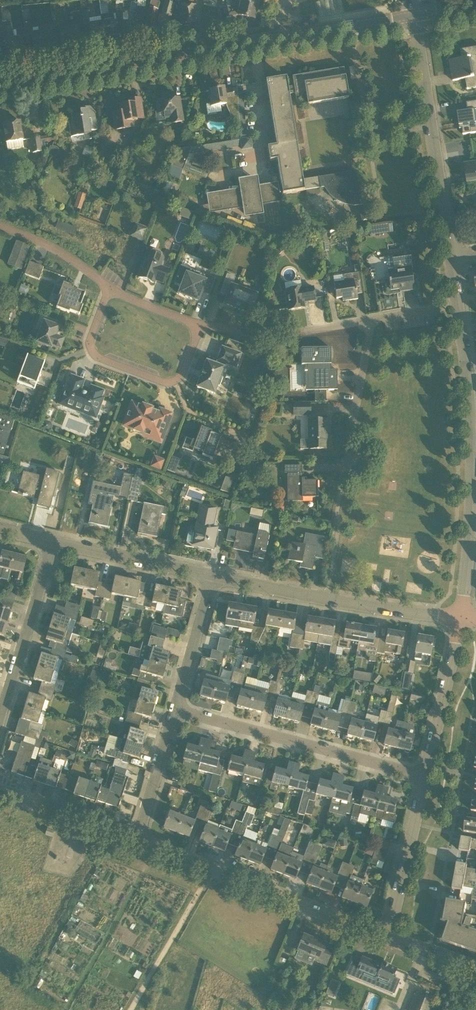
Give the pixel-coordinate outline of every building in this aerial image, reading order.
[(198,14),(195,0),(189,0),(190,7),(179,8),(182,25),(183,24),(184,26),(188,25),(189,24),(197,22),(196,14),(198,14)] [(173,4),(172,3),(166,2),(165,1),(165,4),(162,14),(170,16),(173,6),(173,4)] [(257,12),(258,7),(257,7),(257,6),(241,2),(240,9),(231,10),(231,7),(224,8),(225,18),(238,15),(254,19),(256,12),(257,12)] [(143,21),(145,7),(137,6),(135,20),(143,21)] [(149,8),(146,23),(147,31),(149,30),(156,29),(155,23),(158,10),(149,8)] [(84,23),(90,22),(88,10),(82,11),(84,23)] [(63,44),(79,42),(77,27),(78,26),(84,25),(84,23),(82,11),(75,12),(77,22),(60,25),(61,30),(60,30),(63,44)] [(116,35),(114,20),(102,22),(104,37),(116,35)] [(92,39),(104,37),(102,22),(90,24),(92,39)] [(11,30),(9,23),(0,24),(0,35),(6,34),(7,40),(4,41),(7,53),(16,52),(17,53),(20,52),(21,51),(23,51),(21,38),(12,39),(11,30)] [(33,33),(32,23),(24,24),(25,30),(27,43),(33,42),(34,49),(52,46),(50,33),(49,26),(38,28),(39,32),(33,33)] [(471,57),(475,56),(475,47),(460,50),(462,58),(450,60),(453,81),(466,78),(468,89),(475,87),(475,76),(474,76),(471,57)] [(266,81),(266,82),(276,146),(268,147),(270,161),(277,159),(281,187),(278,187),(278,183),(259,186),(257,177),(238,180),(240,189),(218,192),(221,212),(243,208),(244,218),(263,215),(262,205),(281,202),(279,192),(282,192),(283,194),(294,193),(294,192),(321,188),(319,177),(302,180),(289,94),(295,93),(296,99),(307,98),(308,105),(349,98),(345,77),(344,68),(292,77),(294,86),(288,87),(286,78),(266,81)] [(209,97),(210,104),(206,104),(208,114),(222,112),(220,105),(226,104),(226,107),(230,106),(231,114),(239,113),(238,98),(235,98),(233,88),(224,90),(224,88),(210,90),(211,96),(209,97)] [(174,99),(173,93),(161,95),(162,101),(156,102),(158,114),(163,114),(165,119),(171,118),(172,124),(184,122),(180,98),(174,99)] [(115,130),(131,128),(130,121),(138,119),(137,116),(143,115),(141,98),(130,100),(130,104),(119,106),(120,112),(113,114),(115,130)] [(463,134),(475,132),(475,116),(475,109),(475,101),(466,102),(468,110),(457,111),(459,125),(462,124),(463,134)] [(71,137),(84,135),(84,141),(92,139),(91,134),(91,131),(97,130),(96,120),(89,121),(87,110),(84,110),(84,112),(80,113),(80,114),(71,116),(72,121),(66,122),(66,123),(69,123),(71,137)] [(8,150),(24,147),(23,140),(20,121),(3,123),(8,150)] [(231,142),(241,140),(241,139),(240,128),(235,128),(235,135),(230,135),(231,142)] [(101,134),(97,141),(103,145),(107,138),(101,134)] [(33,153),(41,151),(39,137),(31,139),(33,153)] [(170,166),(171,166),(167,178),(178,182),(180,178),(183,170),(189,154),(241,146),(242,150),(252,148),(251,138),(244,139),(241,139),(241,140),(231,142),(176,149),(170,166)] [(466,164),(468,182),(475,181),(475,162),(466,164)] [(363,205),(355,171),(319,177),(321,188),(324,187),(329,195),(336,201),(345,205),(353,206),(363,205)] [(82,209),(86,193),(79,191),(75,207),(82,209)] [(188,211),(186,218),(191,220),(194,213),(188,211)] [(242,229),(244,223),(228,216),(226,222),(242,229)] [(75,236),(78,228),(59,221),(56,229),(75,236)] [(143,241),(148,228),(132,222),(126,235),(143,241)] [(388,224),(369,227),(370,235),(389,233),(388,224)] [(238,229),(231,227),(228,234),(235,236),(238,229)] [(266,231),(257,227),(254,234),(264,238),(266,231)] [(327,234),(319,235),(321,246),(328,245),(327,234)] [(21,269),(29,246),(17,242),(8,264),(21,269)] [(278,256),(286,248),(281,242),(273,250),(278,256)] [(161,254),(160,252),(154,250),(152,251),(151,254),(148,253),(144,262),(143,261),(140,269),(141,270),(138,277),(154,283),(155,279),(163,282),(168,270),(160,267),(163,258),(160,257),(161,254)] [(412,275),(411,270),(412,269),(410,256),(392,259),(393,270),(387,271),(389,281),(388,282),(386,283),(385,285),(385,288),(387,289),(389,290),(399,289),(400,290),(414,288),(413,282),(414,282),(416,281),(416,279),(416,277),(415,275),(413,275),(412,275)] [(39,280),(43,269),(44,267),(29,262),(25,274),(39,280)] [(208,295),(214,278),(181,266),(175,283),(182,285),(179,294),(185,296),(185,297),(191,299),(191,298),(198,301),(201,292),(208,295)] [(358,299),(357,294),(362,293),(359,273),(355,273),(351,274),(343,275),(344,282),(335,283),(336,299),(342,298),(343,301),(358,299)] [(250,313),(257,295),(232,286),(235,277),(227,274),(220,293),(227,296),(224,304),(250,313)] [(79,315),(83,306),(81,305),(85,293),(73,289),(73,287),(63,283),(60,292),(62,293),(56,308),(69,313),(69,311),(79,315)] [(301,289),(301,288),(285,290),(287,297),(285,297),(286,303),(287,303),(289,310),(304,307),(303,301),(308,301),(315,300),(313,287),(301,289)] [(3,296),(0,304),(0,307),(7,309),(11,299),(3,296)] [(19,301),(13,298),(9,308),(15,310),(19,301)] [(58,332),(57,331),(59,327),(56,326),(57,322),(45,317),(36,342),(51,348),(52,346),(60,349),(64,340),(55,337),(56,336),(57,336),(56,335),(57,332),(58,332)] [(236,367),(241,354),(222,347),(218,361),(216,365),(206,362),(197,388),(214,394),(217,385),(220,386),(223,377),(220,377),(224,368),(225,363),(236,367)] [(328,370),(328,364),(331,364),(330,348),(301,348),(302,365),(306,365),(306,390),(315,390),(333,390),(333,381),(337,381),(337,370),(328,370)] [(47,388),(50,380),(39,376),(44,363),(27,356),(19,377),(27,380),(25,386),(35,389),(37,384),(47,388)] [(81,389),(84,380),(72,376),(68,384),(66,383),(58,404),(82,413),(82,412),(83,408),(97,413),(98,413),(104,397),(101,396),(103,391),(91,386),(89,392),(81,389)] [(142,406),(132,402),(125,422),(135,425),(133,430),(143,434),(145,429),(164,436),(172,414),(160,409),(158,412),(152,410),(153,409),(143,405),(142,406)] [(294,415),(310,415),(310,403),(294,403),(294,415)] [(2,457),(13,421),(0,415),(0,459),(1,458),(2,457),(4,458),(5,457),(2,457)] [(43,419),(41,428),(50,431),(52,425),(50,421),(43,419)] [(309,440),(309,449),(326,449),(326,420),(308,420),(309,440)] [(237,444),(220,438),(221,437),(211,433),(212,431),(201,427),(196,441),(186,438),(182,448),(193,452),(194,449),(203,453),(202,456),(212,460),(216,451),(232,457),(237,444)] [(74,458),(67,456),(65,465),(72,467),(74,458)] [(158,457),(153,459),(150,466),(161,471),(165,460),(158,457)] [(168,470),(176,473),(181,459),(173,457),(168,470)] [(302,478),(302,465),(284,465),(284,473),(287,473),(287,501),(285,501),(302,501),(302,497),(318,497),(318,480),(306,480),(306,478),(302,478)] [(50,510),(59,473),(46,469),(43,478),(24,473),(19,494),(23,495),(27,496),(33,497),(34,496),(39,498),(36,506),(37,506),(37,505),(49,509),(49,510),(50,510)] [(127,499),(132,478),(132,475),(124,474),(118,497),(127,499)] [(228,493),(233,480),(225,477),(220,490),(228,493)] [(132,478),(127,499),(136,501),(141,480),(140,480),(134,478),(132,478)] [(109,495),(111,486),(92,482),(88,504),(93,506),(90,523),(88,523),(108,527),(105,526),(112,497),(114,497),(109,495)] [(232,502),(225,500),(223,508),(230,510),(232,502)] [(163,508),(163,507),(144,503),(144,504),(145,504),(139,534),(137,533),(137,534),(157,538),(157,537),(158,532),(156,531),(161,507),(163,508)] [(217,509),(201,506),(193,545),(213,549),(217,528),(213,528),(217,509)] [(268,535),(270,526),(260,523),(258,532),(257,532),(257,536),(237,532),(235,540),(233,549),(253,553),(252,557),(264,560),(269,535),(268,535)] [(325,550),(327,538),(306,533),(303,545),(291,543),(287,560),(306,564),(305,569),(313,570),(317,548),(325,550)] [(14,555),(2,552),(0,559),(0,578),(1,579),(7,580),(8,580),(10,570),(14,555)] [(22,574),(26,558),(14,555),(10,570),(17,572),(15,580),(20,581),(22,573),(22,574)] [(86,571),(79,570),(79,569),(74,568),(70,585),(83,588),(87,571),(86,571)] [(95,573),(87,572),(87,571),(83,588),(96,591),(95,596),(102,598),(105,584),(98,583),(100,574),(95,573)] [(127,580),(120,578),(115,577),(113,586),(105,584),(102,598),(110,599),(111,594),(124,597),(128,580),(127,579),(127,580)] [(135,582),(128,580),(124,597),(123,602),(136,605),(143,606),(146,593),(145,593),(146,590),(139,588),(141,582),(136,581),(135,582)] [(168,589),(161,587),(155,586),(154,595),(146,593),(143,606),(151,608),(152,603),(165,605),(168,588),(168,589)] [(176,591),(169,589),(169,588),(168,588),(165,605),(163,613),(182,618),(186,601),(180,599),(181,591),(176,590),(176,591)] [(14,602),(16,594),(5,591),(2,599),(14,602)] [(78,613),(80,607),(67,602),(65,609),(78,613)] [(239,628),(243,606),(229,604),(225,626),(239,628)] [(253,624),(256,608),(243,606),(239,628),(252,631),(250,641),(257,642),(259,628),(253,627),(253,624)] [(11,612),(0,609),(0,623),(7,625),(11,612)] [(49,627),(66,632),(70,619),(76,621),(78,613),(65,609),(62,617),(54,614),(49,627)] [(280,629),(282,613),(268,610),(265,626),(280,629)] [(293,631),(296,615),(282,613),(280,629),(293,631)] [(317,643),(322,620),(308,617),(304,636),(299,635),(296,649),(302,649),(304,641),(317,643)] [(339,634),(333,633),(335,622),(322,620),(317,643),(331,646),(329,657),(329,661),(334,662),(337,647),(339,636),(340,633),(339,633),(339,634)] [(126,624),(120,622),(118,629),(124,631),(126,624)] [(339,636),(337,647),(343,648),(349,649),(350,641),(359,642),(361,626),(353,625),(351,624),(351,625),(347,624),(347,623),(344,637),(339,636)] [(165,636),(167,630),(154,626),(152,632),(165,636)] [(375,629),(361,626),(359,642),(367,643),(365,651),(365,652),(366,654),(367,655),(368,656),(369,657),(369,661),(375,662),(377,654),(377,653),(379,643),(378,642),(373,642),(376,628),(375,628),(375,629)] [(72,653),(73,648),(68,647),(72,634),(66,632),(49,627),(45,639),(50,641),(49,647),(52,648),(52,649),(66,653),(66,652),(72,653)] [(263,643),(265,629),(259,628),(257,642),(263,643)] [(400,655),(404,634),(388,631),(386,640),(379,639),(378,642),(379,643),(377,653),(384,654),(384,652),(400,655)] [(144,660),(166,666),(166,665),(168,658),(170,653),(161,650),(165,636),(152,632),(150,640),(144,660)] [(296,649),(299,635),(292,634),(290,647),(296,649)] [(418,636),(415,653),(414,659),(421,660),(422,654),(430,655),(431,647),(434,647),(435,640),(433,639),(418,636)] [(228,653),(229,647),(225,645),(226,639),(219,638),(217,651),(224,652),(228,653)] [(71,656),(65,655),(52,650),(50,657),(41,654),(37,667),(58,673),(62,661),(63,661),(75,664),(77,657),(71,655),(71,656)] [(221,664),(224,652),(217,651),(212,650),(210,659),(217,660),(217,663),(221,664)] [(111,666),(113,660),(106,658),(103,667),(116,670),(117,667),(111,666)] [(139,679),(152,682),(156,683),(158,677),(162,678),(164,673),(163,673),(165,666),(166,666),(144,660),(142,667),(141,666),(140,671),(133,669),(131,675),(139,678),(139,679)] [(412,673),(414,663),(406,661),(404,672),(412,673)] [(299,668),(290,666),(288,674),(297,676),(299,668)] [(53,694),(56,686),(54,686),(58,673),(37,667),(33,679),(42,682),(40,688),(41,689),(41,690),(53,694)] [(104,671),(101,676),(107,679),(110,674),(104,671)] [(236,685),(239,673),(233,672),(231,681),(218,678),(212,700),(225,703),(227,697),(232,698),(236,685)] [(245,674),(244,674),(239,673),(236,685),(242,687),(245,674)] [(376,674),(371,679),(377,683),(381,678),(376,674)] [(212,700),(218,678),(215,677),(206,675),(200,696),(212,700)] [(95,685),(97,679),(90,677),(88,676),(86,681),(95,685)] [(291,699),(279,695),(280,691),(282,689),(283,686),(282,684),(283,680),(277,679),(276,683),(273,695),(271,701),(277,702),(273,716),(286,719),(292,698),(291,699)] [(157,698),(158,693),(149,690),(151,684),(138,680),(136,687),(141,688),(138,701),(154,706),(155,705),(154,705),(156,698),(157,698)] [(273,695),(276,683),(270,681),(268,690),(255,687),(249,709),(262,713),(267,693),(273,695)] [(249,709),(255,687),(245,684),(243,691),(241,690),(237,706),(249,709)] [(53,694),(41,690),(41,691),(40,690),(38,696),(29,694),(25,706),(42,712),(46,699),(51,701),(53,694)] [(310,704),(313,692),(307,691),(305,701),(292,698),(286,719),(299,723),(304,703),(310,704)] [(323,729),(327,713),(329,706),(317,702),(319,694),(313,692),(310,704),(315,706),(310,726),(323,729)] [(423,702),(425,696),(412,693),(410,699),(413,700),(423,702)] [(389,726),(397,697),(396,697),(391,696),(387,712),(384,724),(389,726)] [(343,728),(350,702),(344,700),(341,712),(338,711),(336,716),(327,713),(323,729),(336,732),(337,727),(343,728)] [(154,706),(138,701),(134,714),(129,712),(127,718),(140,722),(142,716),(151,718),(152,713),(154,706)] [(364,723),(355,721),(356,716),(353,715),(356,703),(350,702),(343,728),(349,730),(347,735),(360,739),(364,723)] [(428,706),(422,704),(420,713),(426,714),(428,706)] [(47,738),(48,737),(49,734),(42,731),(43,726),(41,726),(38,725),(42,712),(25,706),(21,719),(30,722),(28,728),(31,729),(30,731),(27,730),(25,736),(42,741),(43,737),(47,738)] [(384,724),(387,712),(381,710),(379,718),(366,714),(364,723),(360,739),(372,742),(377,726),(376,726),(378,723),(384,724)] [(145,738),(147,733),(138,731),(140,724),(126,720),(125,727),(123,733),(122,740),(143,746),(143,745),(145,738)] [(397,749),(404,723),(397,721),(394,731),(388,729),(384,745),(397,749)] [(409,752),(411,745),(413,737),(415,732),(414,730),(411,729),(412,725),(404,723),(397,749),(409,752)] [(35,760),(42,741),(25,736),(23,743),(22,743),(22,742),(14,763),(13,765),(14,765),(11,772),(12,772),(25,776),(28,764),(29,764),(31,759),(35,760)] [(199,765),(206,740),(201,738),(198,748),(187,745),(183,759),(194,762),(194,764),(199,765)] [(122,740),(118,739),(114,751),(111,750),(110,753),(108,752),(107,756),(116,758),(115,759),(129,762),(131,756),(139,759),(141,754),(140,753),(142,746),(143,746),(122,740)] [(220,776),(224,761),(219,760),(220,754),(209,751),(212,741),(206,740),(199,765),(200,765),(198,770),(220,776)] [(243,777),(250,751),(245,750),(242,759),(231,756),(227,771),(238,774),(238,776),(243,777)] [(261,780),(265,765),(253,762),(256,753),(250,751),(243,777),(244,777),(242,782),(259,786),(260,780),(261,780)] [(126,771),(128,764),(115,760),(113,767),(114,767),(126,771)] [(287,789),(294,763),(289,762),(286,771),(275,768),(272,782),(270,789),(286,794),(287,789)] [(305,791),(309,777),(297,774),(300,765),(294,763),(287,789),(293,790),(294,788),(305,791)] [(37,767),(29,764),(28,764),(25,776),(33,779),(33,781),(33,782),(44,785),(49,769),(38,766),(37,767)] [(126,771),(114,767),(115,774),(124,777),(126,771)] [(65,790),(69,778),(60,774),(60,773),(49,769),(44,785),(55,789),(56,787),(65,790)] [(332,800),(338,775),(333,773),(330,783),(319,780),(316,794),(327,797),(326,799),(332,800)] [(124,777),(115,774),(109,791),(105,803),(118,807),(118,808),(121,801),(121,799),(128,778),(124,777)] [(349,803),(353,789),(341,786),(344,776),(338,775),(332,800),(331,804),(340,806),(339,811),(350,814),(353,804),(349,803)] [(193,788),(195,781),(193,780),(184,777),(182,784),(193,788)] [(78,780),(69,778),(65,790),(74,793),(73,795),(78,797),(78,796),(79,796),(84,798),(90,783),(78,779),(78,780)] [(105,803),(109,791),(101,788),(101,787),(90,783),(84,798),(95,802),(96,803),(96,800),(105,803)] [(192,794),(194,788),(193,788),(182,784),(180,790),(189,793),(192,794)] [(214,795),(216,786),(209,785),(207,793),(214,795)] [(374,818),(383,786),(377,785),(375,795),(363,792),(360,806),(354,805),(351,817),(358,819),(359,814),(369,816),(374,818)] [(394,823),(396,815),(393,814),(397,801),(386,798),(388,788),(383,786),(374,818),(384,821),(394,823)] [(304,815),(305,813),(308,802),(309,795),(303,794),(297,813),(304,815)] [(311,815),(315,802),(314,801),(313,804),(308,802),(305,813),(311,815)] [(206,809),(208,805),(202,803),(196,818),(201,821),(206,809)] [(280,816),(282,810),(274,808),(272,807),(271,813),(280,816)] [(206,809),(201,821),(207,823),(208,821),(212,811),(206,809)] [(254,815),(246,812),(245,814),(243,818),(242,823),(237,835),(243,837),(246,829),(247,826),(249,827),(254,815)] [(177,833),(182,818),(170,813),(164,828),(177,833)] [(188,837),(194,822),(182,818),(177,833),(188,837)] [(278,851),(274,861),(271,870),(283,874),(292,852),(280,848),(281,844),(290,820),(284,818),(282,825),(280,831),(277,837),(273,849),(278,851)] [(466,819),(464,831),(475,833),(475,820),(466,819)] [(220,826),(208,821),(207,823),(200,842),(212,846),(220,826)] [(242,823),(236,821),(232,831),(220,826),(212,846),(224,851),(232,832),(237,835),(242,823)] [(246,829),(243,837),(235,856),(248,861),(256,840),(258,834),(246,829)] [(273,849),(277,837),(271,835),(268,844),(256,840),(248,861),(260,865),(267,846),(273,849)] [(462,837),(462,838),(462,841),(461,841),(459,850),(470,852),(470,849),(475,850),(475,840),(462,837)] [(388,852),(390,844),(378,840),(376,848),(388,852)] [(308,863),(315,845),(314,844),(309,842),(304,857),(292,852),(283,874),(295,879),(303,860),(308,863)] [(321,847),(315,845),(308,863),(314,865),(321,847)] [(384,863),(385,859),(388,852),(376,848),(372,859),(375,860),(384,863)] [(340,888),(349,865),(343,862),(336,878),(331,876),(333,872),(332,869),(327,867),(326,872),(319,889),(331,893),(334,886),(340,888)] [(467,868),(467,865),(457,863),(455,872),(456,872),(456,876),(475,880),(475,870),(467,868)] [(321,864),(318,871),(313,868),(306,884),(319,889),(326,872),(327,867),(321,864)] [(354,903),(360,888),(348,883),(354,867),(349,865),(340,888),(345,890),(342,898),(354,903)] [(475,900),(475,880),(456,876),(455,880),(454,879),(452,889),(463,890),(463,887),(474,889),(472,899),(475,900)] [(90,891),(86,888),(82,895),(86,898),(90,891)] [(366,907),(372,892),(360,888),(354,903),(366,907)] [(465,914),(467,904),(447,900),(444,919),(463,922),(465,914)] [(465,914),(463,922),(466,923),(465,925),(471,927),(472,924),(475,925),(475,916),(465,914)] [(70,918),(66,923),(72,927),(75,921),(70,918)] [(449,922),(443,941),(475,953),(475,932),(449,922)] [(316,941),(312,939),(312,938),(304,935),(297,950),(327,962),(332,950),(325,948),(327,944),(316,940),(316,941)] [(362,958),(354,955),(347,973),(387,989),(389,983),(390,983),(396,969),(382,964),(381,966),(362,958)] [(409,1009),(431,1009),(435,999),(416,992),(409,1009)]
